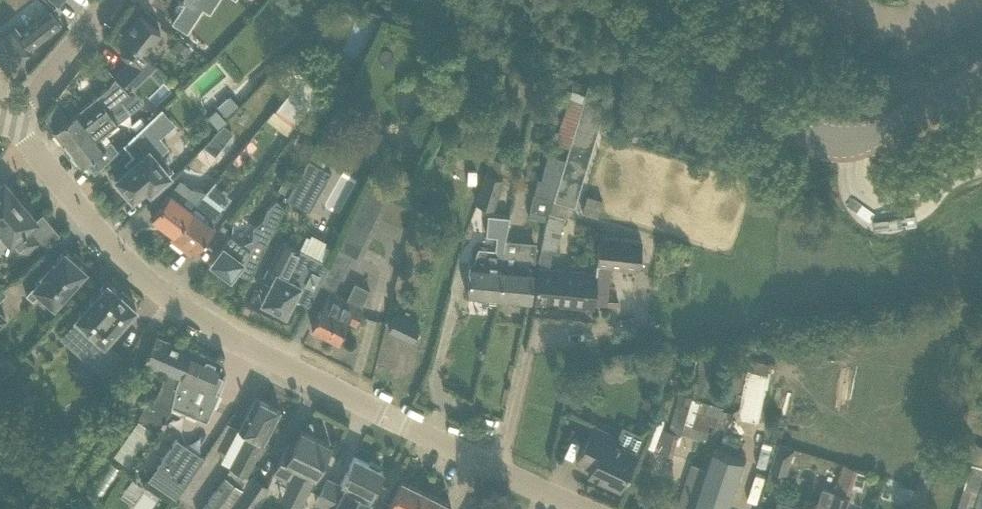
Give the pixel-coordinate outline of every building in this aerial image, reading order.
[(179,11),(163,0),(158,0),(150,11),(169,25),(179,11)] [(189,0),(174,23),(187,32),(199,13),(196,11),(203,0),(189,0)] [(0,36),(0,61),(5,68),(60,24),(49,10),(21,33),(14,25),(4,33),(0,36)] [(157,66),(143,52),(160,31),(140,15),(123,36),(130,42),(121,54),(129,62),(117,73),(132,89),(157,66)] [(193,34),(188,40),(203,52),(208,46),(193,34)] [(183,60),(191,49),(178,39),(170,49),(183,60)] [(528,67),(524,79),(540,83),(543,71),(543,70),(528,66),(528,67)] [(303,74),(274,111),(294,127),(323,90),(303,74)] [(67,147),(123,103),(120,100),(131,92),(116,76),(108,87),(77,110),(53,129),(67,147)] [(585,93),(584,93),(564,160),(565,160),(553,199),(569,204),(599,101),(587,85),(585,93)] [(123,103),(67,147),(80,164),(85,161),(93,172),(117,148),(110,140),(104,144),(102,142),(98,136),(119,120),(130,112),(129,111),(123,103)] [(161,107),(123,143),(132,154),(124,161),(128,166),(114,177),(122,186),(120,188),(127,197),(130,195),(132,197),(145,185),(149,190),(169,173),(155,157),(167,146),(147,123),(162,108),(161,107)] [(223,125),(203,146),(215,155),(232,132),(223,125)] [(603,133),(621,139),(624,131),(606,125),(603,133)] [(248,152),(243,148),(234,159),(232,160),(238,165),(248,152)] [(422,159),(442,168),(447,157),(427,149),(422,159)] [(530,211),(528,216),(544,220),(545,214),(548,215),(551,199),(552,200),(564,159),(547,155),(541,180),(537,179),(534,194),(532,194),(528,211),(530,211)] [(310,209),(330,172),(322,167),(308,159),(286,197),(310,209)] [(486,173),(472,219),(487,224),(502,178),(501,178),(497,177),(497,176),(486,173)] [(179,180),(151,216),(173,233),(191,209),(202,196),(205,192),(191,189),(179,180)] [(20,200),(4,181),(0,184),(0,217),(20,200)] [(213,225),(220,215),(223,212),(202,196),(199,200),(198,200),(191,209),(173,233),(169,238),(183,248),(187,244),(195,250),(207,234),(214,226),(213,225)] [(585,209),(597,212),(600,198),(588,196),(585,209)] [(219,268),(218,270),(228,278),(234,270),(248,277),(283,206),(276,199),(268,208),(263,219),(253,226),(252,238),(241,243),(230,235),(210,261),(219,268)] [(791,199),(790,211),(799,212),(800,200),(791,199)] [(0,217),(0,237),(3,234),(10,243),(18,252),(28,253),(38,245),(25,229),(36,219),(20,200),(0,217)] [(556,252),(563,218),(549,213),(541,249),(556,252)] [(535,281),(533,301),(563,304),(593,307),(594,302),(606,304),(608,284),(610,265),(639,269),(642,241),(599,236),(598,246),(597,263),(596,272),(566,269),(550,267),(537,266),(535,281)] [(317,287),(329,264),(281,240),(271,261),(262,278),(270,282),(261,300),(285,313),(293,297),(308,305),(317,287)] [(470,262),(467,295),(499,298),(502,264),(501,264),(503,249),(479,246),(478,246),(473,262),(470,262)] [(330,264),(320,282),(335,289),(344,271),(352,254),(337,247),(330,264)] [(502,264),(499,298),(530,301),(532,281),(534,268),(528,267),(528,260),(534,261),(535,248),(525,247),(525,251),(503,249),(501,264),(502,264)] [(33,286),(25,294),(33,300),(40,292),(49,300),(53,304),(60,296),(85,269),(78,262),(81,259),(74,253),(72,256),(64,250),(54,261),(53,260),(41,273),(42,274),(32,285),(33,286)] [(122,322),(135,306),(130,302),(132,300),(122,290),(120,292),(106,281),(75,316),(77,319),(62,337),(75,349),(84,339),(99,353),(90,363),(104,375),(121,356),(104,341),(122,322)] [(363,308),(346,300),(328,291),(311,326),(337,339),(347,319),(356,323),(363,308)] [(395,314),(388,328),(412,340),(419,326),(395,314)] [(181,377),(191,351),(192,350),(155,335),(148,353),(147,355),(144,361),(166,371),(163,379),(155,398),(149,395),(138,419),(139,419),(113,455),(130,467),(150,438),(171,408),(171,406),(176,385),(179,377),(181,377)] [(216,373),(220,362),(192,350),(191,351),(181,377),(179,377),(176,385),(171,406),(186,412),(206,421),(212,410),(214,405),(219,393),(216,392),(223,376),(216,373)] [(739,413),(761,417),(773,359),(739,353),(731,389),(744,392),(739,413)] [(8,373),(15,365),(5,356),(0,362),(0,365),(8,373)] [(676,454),(685,420),(719,429),(726,404),(680,392),(670,429),(663,427),(657,449),(676,454)] [(247,434),(230,467),(238,471),(246,475),(271,428),(280,410),(255,397),(246,414),(238,429),(247,434)] [(619,487),(635,452),(612,441),(615,436),(592,425),(584,443),(576,461),(590,467),(588,473),(619,487)] [(288,444),(279,462),(274,471),(285,477),(307,488),(314,474),(320,462),(329,444),(301,430),(292,446),(288,444)] [(176,438),(156,466),(148,479),(175,498),(184,485),(204,457),(176,438)] [(928,453),(943,457),(946,447),(932,442),(928,453)] [(787,472),(795,447),(780,443),(772,468),(787,472)] [(967,459),(981,464),(981,447),(971,444),(967,459)] [(695,500),(692,508),(729,508),(746,459),(712,448),(695,500)] [(315,501),(330,508),(365,508),(369,499),(368,499),(370,496),(373,488),(382,471),(353,456),(339,485),(327,478),(318,496),(315,501)] [(909,508),(922,508),(937,464),(925,460),(909,508)] [(957,508),(973,508),(981,482),(981,467),(972,464),(957,508)] [(851,496),(859,469),(844,465),(836,491),(835,491),(829,508),(847,508),(851,496)] [(202,508),(226,508),(241,487),(225,476),(202,508)] [(233,505),(230,508),(252,508),(268,487),(253,476),(233,505)] [(426,492),(401,480),(392,498),(387,507),(389,508),(388,508),(417,508),(426,492)] [(973,508),(981,508),(981,482),(973,508)] [(426,492),(417,508),(448,508),(451,505),(426,492)]
